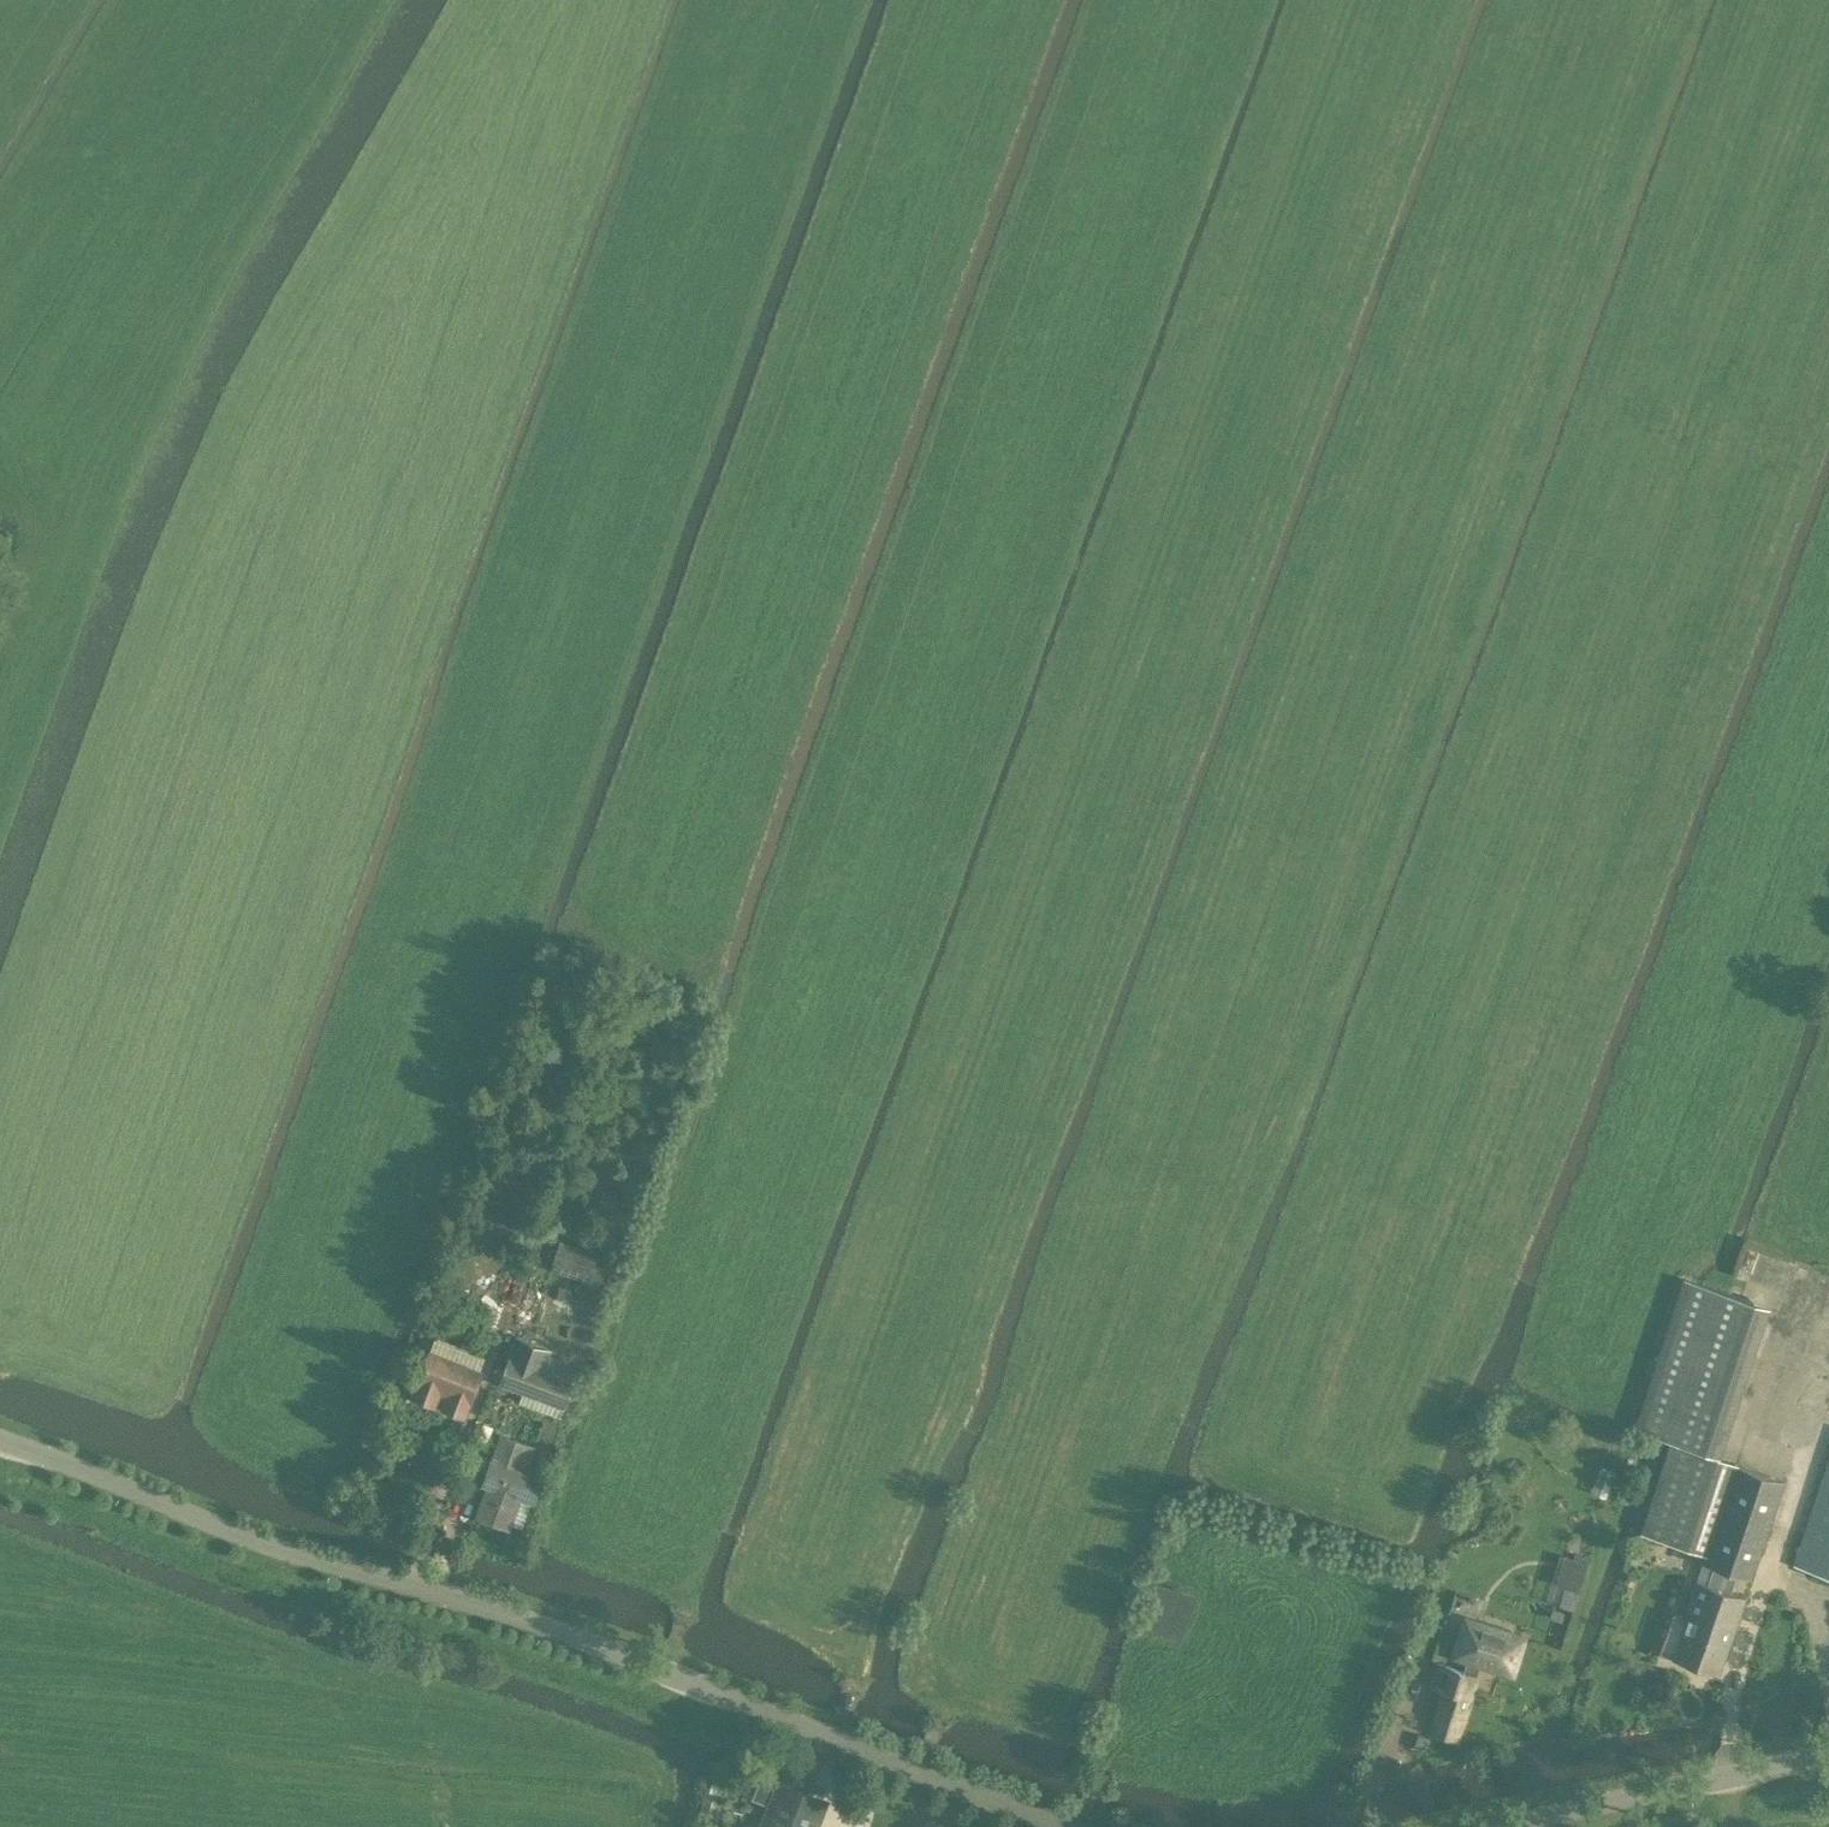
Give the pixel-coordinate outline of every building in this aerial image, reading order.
[(549,1269),(601,1287),(611,1257),(559,1240),(549,1269)] [(1707,1583),(1730,1591),(1736,1573),(1751,1578),(1784,1480),(1736,1463),(1704,1452),(1756,1303),(1688,1279),(1636,1429),(1671,1440),(1640,1532),(1705,1554),(1703,1561),(1714,1565),(1707,1583)] [(516,1337),(499,1382),(565,1406),(578,1368),(547,1357),(550,1349),(516,1337)] [(421,1376),(414,1393),(446,1405),(448,1409),(457,1412),(461,1411),(463,1411),(469,1394),(470,1395),(479,1370),(484,1356),(435,1338),(430,1351),(420,1376),(421,1376)] [(518,1470),(518,1469),(523,1457),(527,1459),(532,1443),(503,1433),(493,1460),(493,1461),(518,1470)] [(488,1484),(477,1515),(508,1526),(511,1520),(522,1525),(531,1500),(532,1500),(541,1477),(518,1469),(518,1470),(493,1461),(493,1460),(491,1459),(482,1482),(488,1484)] [(1794,1565),(1828,1577),(1828,1459),(1794,1565)] [(1588,1564),(1566,1557),(1557,1584),(1579,1591),(1588,1564)] [(1180,1639),(1197,1595),(1155,1579),(1138,1624),(1180,1639)] [(1744,1596),(1730,1591),(1707,1583),(1695,1579),(1683,1617),(1673,1613),(1659,1652),(1719,1672),(1744,1596)] [(1450,1654),(1464,1659),(1467,1660),(1463,1671),(1438,1662),(1430,1685),(1443,1689),(1430,1732),(1456,1740),(1476,1675),(1475,1674),(1478,1663),(1511,1674),(1523,1638),(1476,1623),(1461,1618),(1450,1654)] [(1641,1664),(1637,1677),(1651,1682),(1656,1669),(1641,1664)] [(1427,1751),(1431,1738),(1418,1734),(1414,1747),(1427,1751)] [(752,1797),(772,1805),(763,1826),(812,1826),(822,1802),(781,1785),(780,1788),(760,1779),(752,1797)] [(704,1796),(700,1814),(708,1816),(712,1798),(704,1796)]
